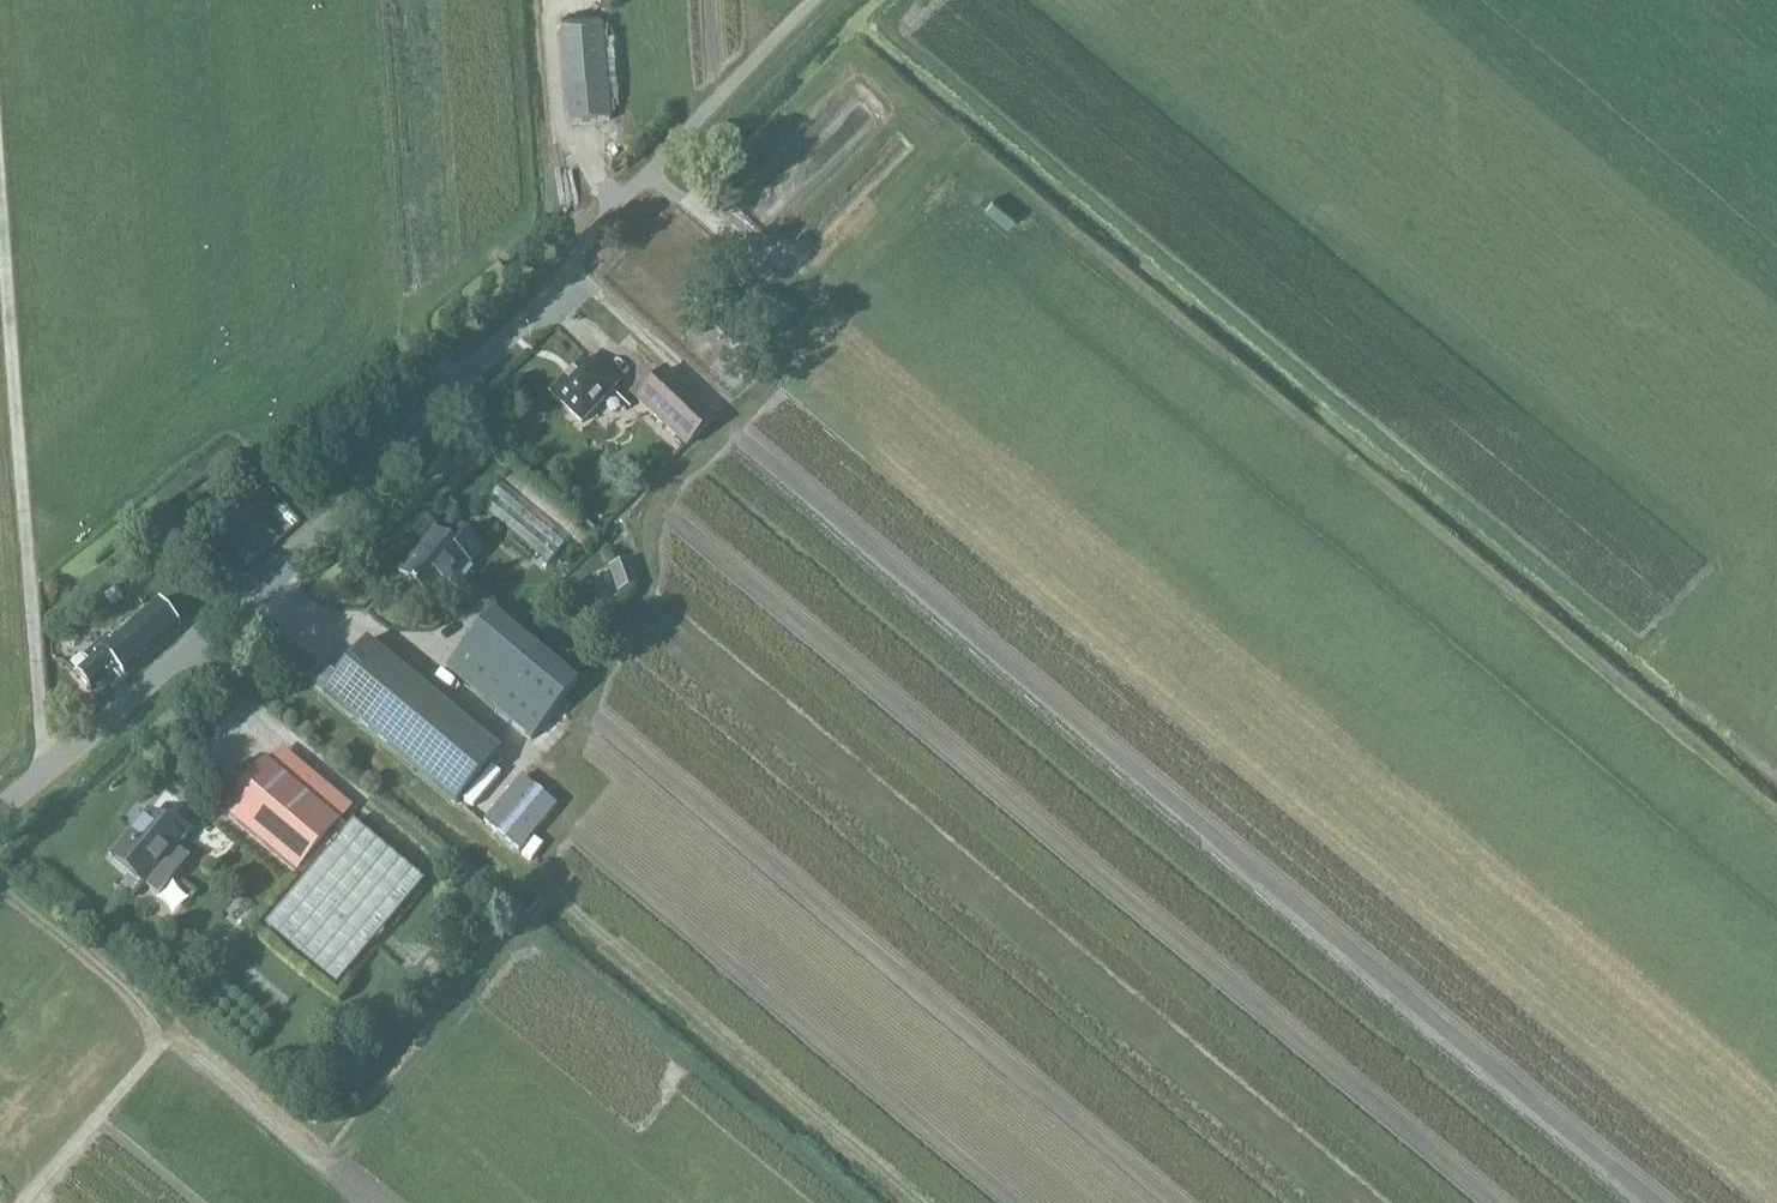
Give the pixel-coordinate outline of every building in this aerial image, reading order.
[(602,15),(562,18),(570,123),(610,120),(602,15)] [(818,295),(836,288),(831,273),(813,281),(818,295)] [(551,394),(582,424),(615,389),(591,366),(584,360),(551,394)] [(716,416),(667,370),(637,401),(686,447),(716,416)] [(570,540),(503,484),(483,508),(550,564),(570,540)] [(483,550),(463,534),(450,548),(433,535),(400,576),(434,602),(467,561),(471,564),(483,550)] [(620,577),(632,574),(627,550),(615,552),(620,577)] [(117,668),(124,677),(180,628),(158,603),(112,642),(109,638),(88,656),(92,660),(76,674),(92,691),(117,668)] [(578,684),(493,613),(448,669),(532,739),(578,684)] [(500,752),(368,641),(337,678),(324,666),(310,681),(324,693),(457,804),(500,752)] [(226,696),(219,706),(238,719),(245,709),(226,696)] [(239,766),(252,749),(241,741),(228,758),(239,766)] [(304,880),(347,830),(266,762),(224,812),(304,880)] [(522,778),(486,822),(519,849),(555,805),(522,778)] [(112,857),(146,886),(159,897),(189,862),(175,851),(184,840),(150,812),(112,857)] [(336,986),(424,882),(354,822),(347,830),(304,880),(266,925),(336,986)]
